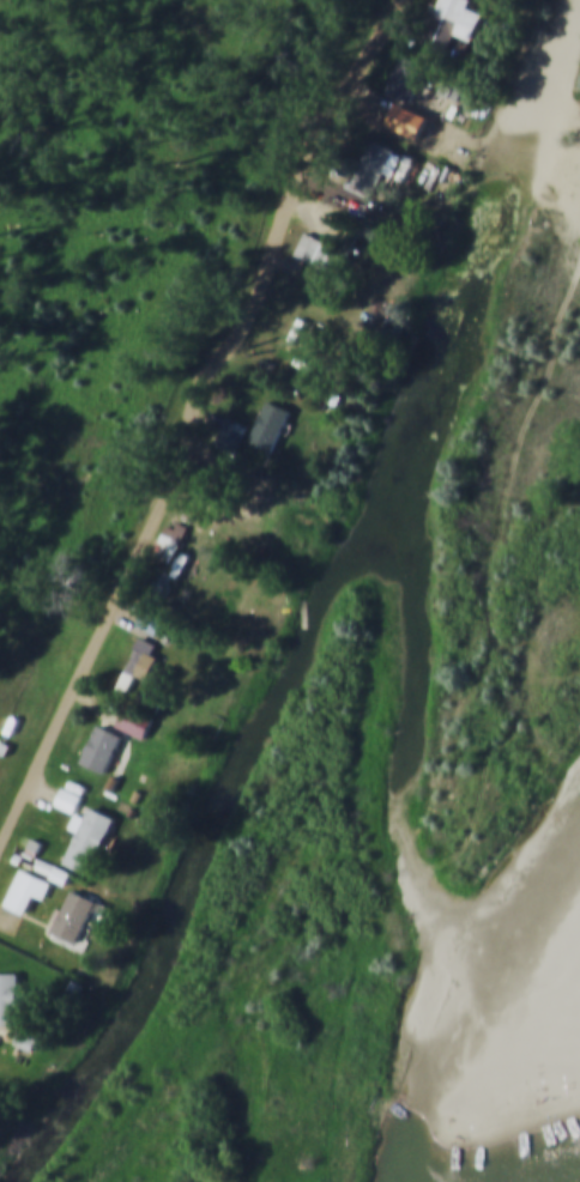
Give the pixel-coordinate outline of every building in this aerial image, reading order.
[(450,46),(471,0),(440,0),(424,35),(450,46)] [(387,91),(412,101),(428,61),(403,51),(387,91)] [(353,180),(378,192),(399,149),(374,137),(353,180)] [(294,254),(323,267),(334,242),(305,229),(294,254)] [(249,438),(275,451),(296,411),(269,397),(249,438)] [(214,441),(236,453),(251,426),(229,414),(214,441)] [(190,525),(171,517),(159,540),(166,543),(160,555),(173,561),(190,525)] [(175,599),(191,566),(202,572),(215,545),(191,534),(164,594),(175,599)] [(119,686),(130,690),(136,674),(149,679),(163,644),(139,635),(119,686)] [(154,717),(125,704),(116,724),(145,738),(154,717)] [(106,772),(124,734),(99,722),(81,760),(106,772)] [(77,811),(81,792),(60,787),(56,806),(77,811)] [(89,873),(117,818),(93,805),(87,817),(78,812),(69,829),(79,835),(66,861),(89,873)] [(36,868),(66,882),(70,873),(41,858),(36,868)] [(4,903),(25,913),(32,898),(42,902),(51,881),(21,867),(4,903)] [(52,932),(78,944),(98,899),(71,887),(52,932)] [(0,971),(0,1024),(19,1024),(19,971),(0,971)]
